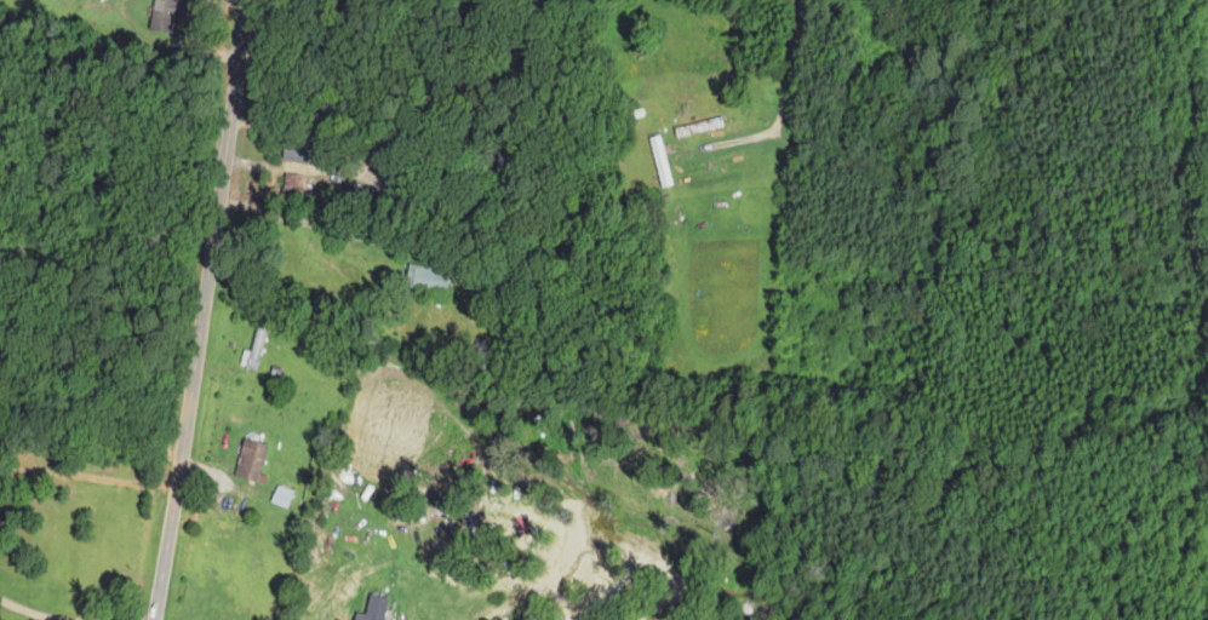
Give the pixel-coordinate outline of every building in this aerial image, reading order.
[(150,29),(172,33),(176,15),(184,17),(186,3),(177,1),(178,0),(155,0),(150,29)] [(283,158),(310,164),(314,149),(287,142),(283,158)] [(409,288),(449,290),(449,267),(410,265),(409,288)] [(252,351),(244,349),(240,365),(258,370),(268,328),(258,326),(252,351)] [(258,482),(269,445),(246,438),(235,475),(258,482)] [(289,508),(294,491),(278,485),(272,503),(289,508)] [(388,596),(369,594),(367,613),(359,612),(358,619),(386,619),(388,596)]
